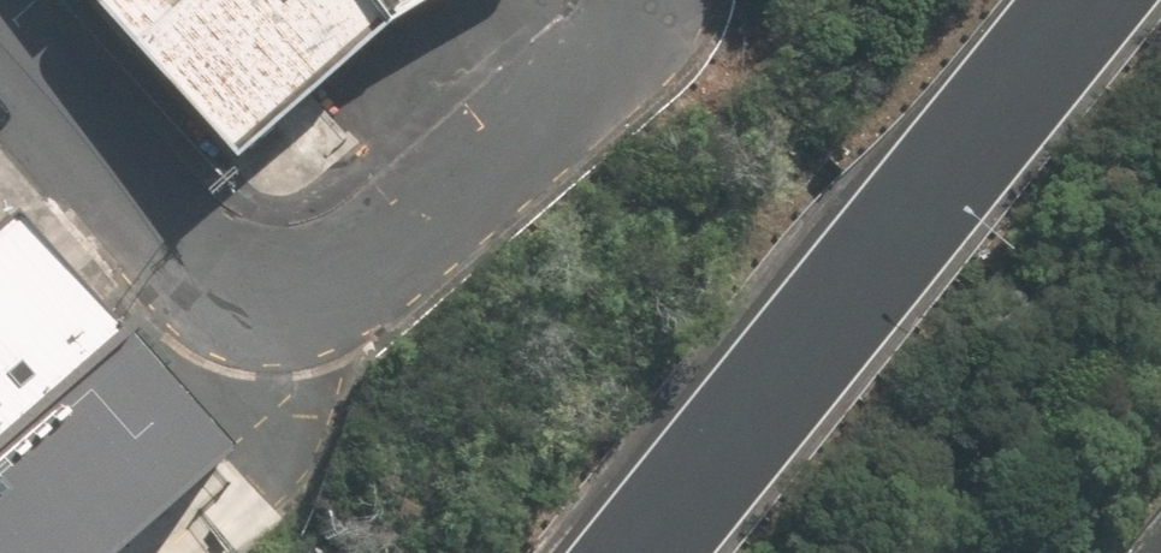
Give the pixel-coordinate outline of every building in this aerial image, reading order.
[(241,152),(395,25),(438,0),(116,0),(241,152)] [(128,330),(21,211),(0,229),(0,444),(128,330)] [(228,442),(128,330),(0,444),(0,552),(102,552),(228,442)]
